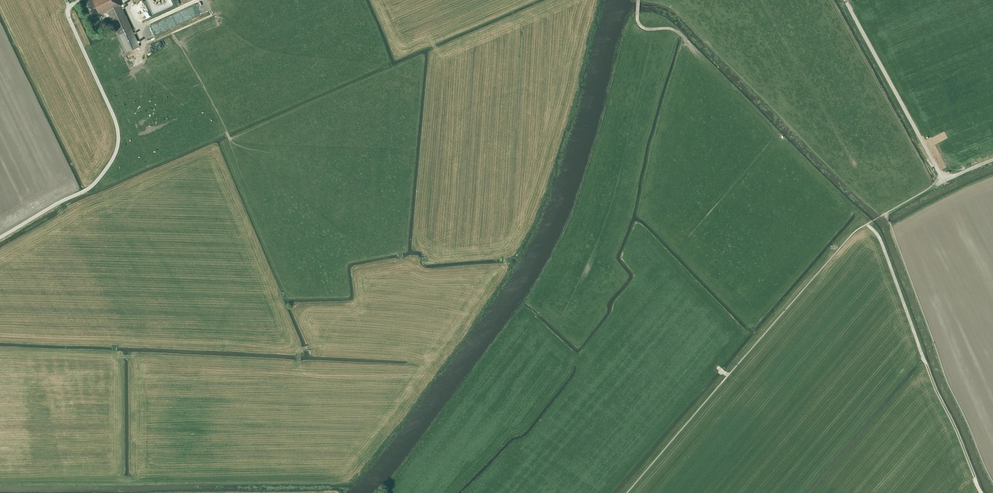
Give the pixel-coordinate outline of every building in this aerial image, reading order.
[(93,18),(98,16),(97,15),(98,14),(99,16),(107,12),(126,53),(140,47),(121,6),(119,0),(87,0),(85,1),(93,18)]
